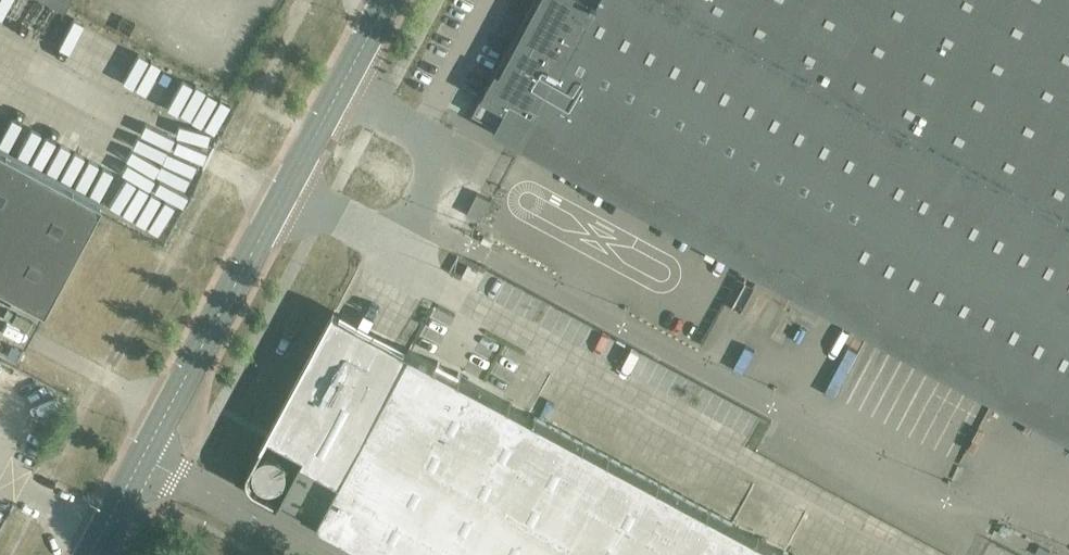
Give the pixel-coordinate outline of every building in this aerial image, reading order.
[(474,112),(497,125),(515,134),(522,120),(532,125),(707,219),(880,311),(1004,378),(1068,412),(1068,0),(534,0),(474,112)] [(522,120),(515,134),(497,125),(494,129),(1068,437),(1068,412),(1004,378),(880,311),(707,219),(532,125),(528,122),(522,120)] [(34,305),(43,310),(97,209),(101,203),(0,149),(0,287),(34,305)] [(480,220),(491,199),(478,193),(467,213),(480,220)] [(411,350),(320,518),(320,519),(318,522),(328,527),(357,543),(379,554),(792,554),(411,350)] [(285,482),(287,479),(289,475),(290,471),(290,467),(289,462),(287,459),(285,455),(281,453),(278,451),(274,450),(269,450),(265,451),(262,453),(258,456),(256,459),(254,463),(253,467),(253,471),(254,475),(256,479),(258,482),(262,484),(265,486),(269,487),(274,487),(278,486),(281,484),(285,482)]
